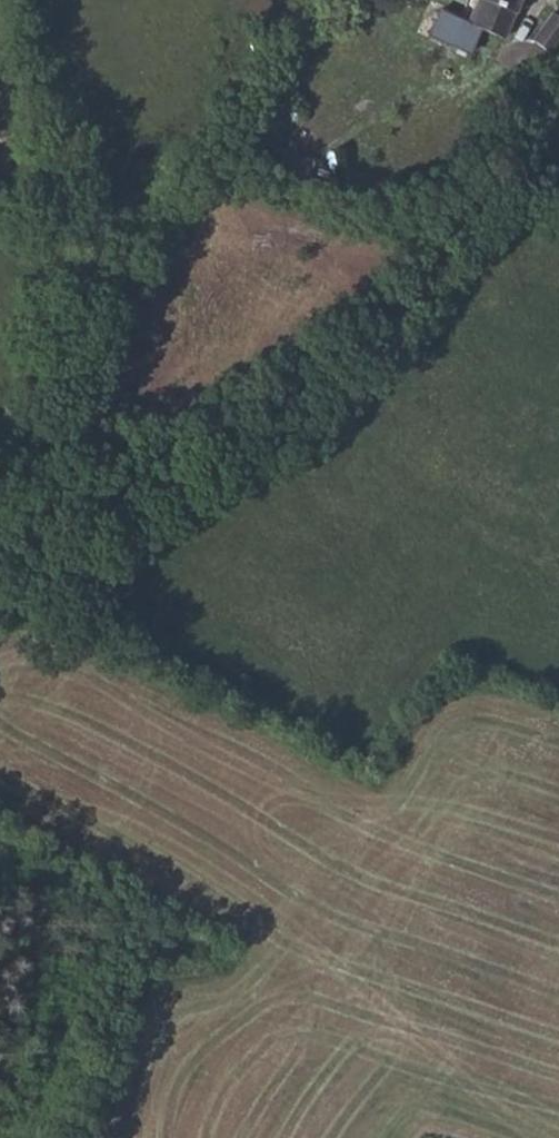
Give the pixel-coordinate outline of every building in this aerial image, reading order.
[(470,27),(506,40),(522,0),(481,0),(470,27)] [(553,51),(558,43),(558,15),(556,13),(537,40),(553,51)] [(313,158),(306,179),(313,181),(320,161),(313,158)]
